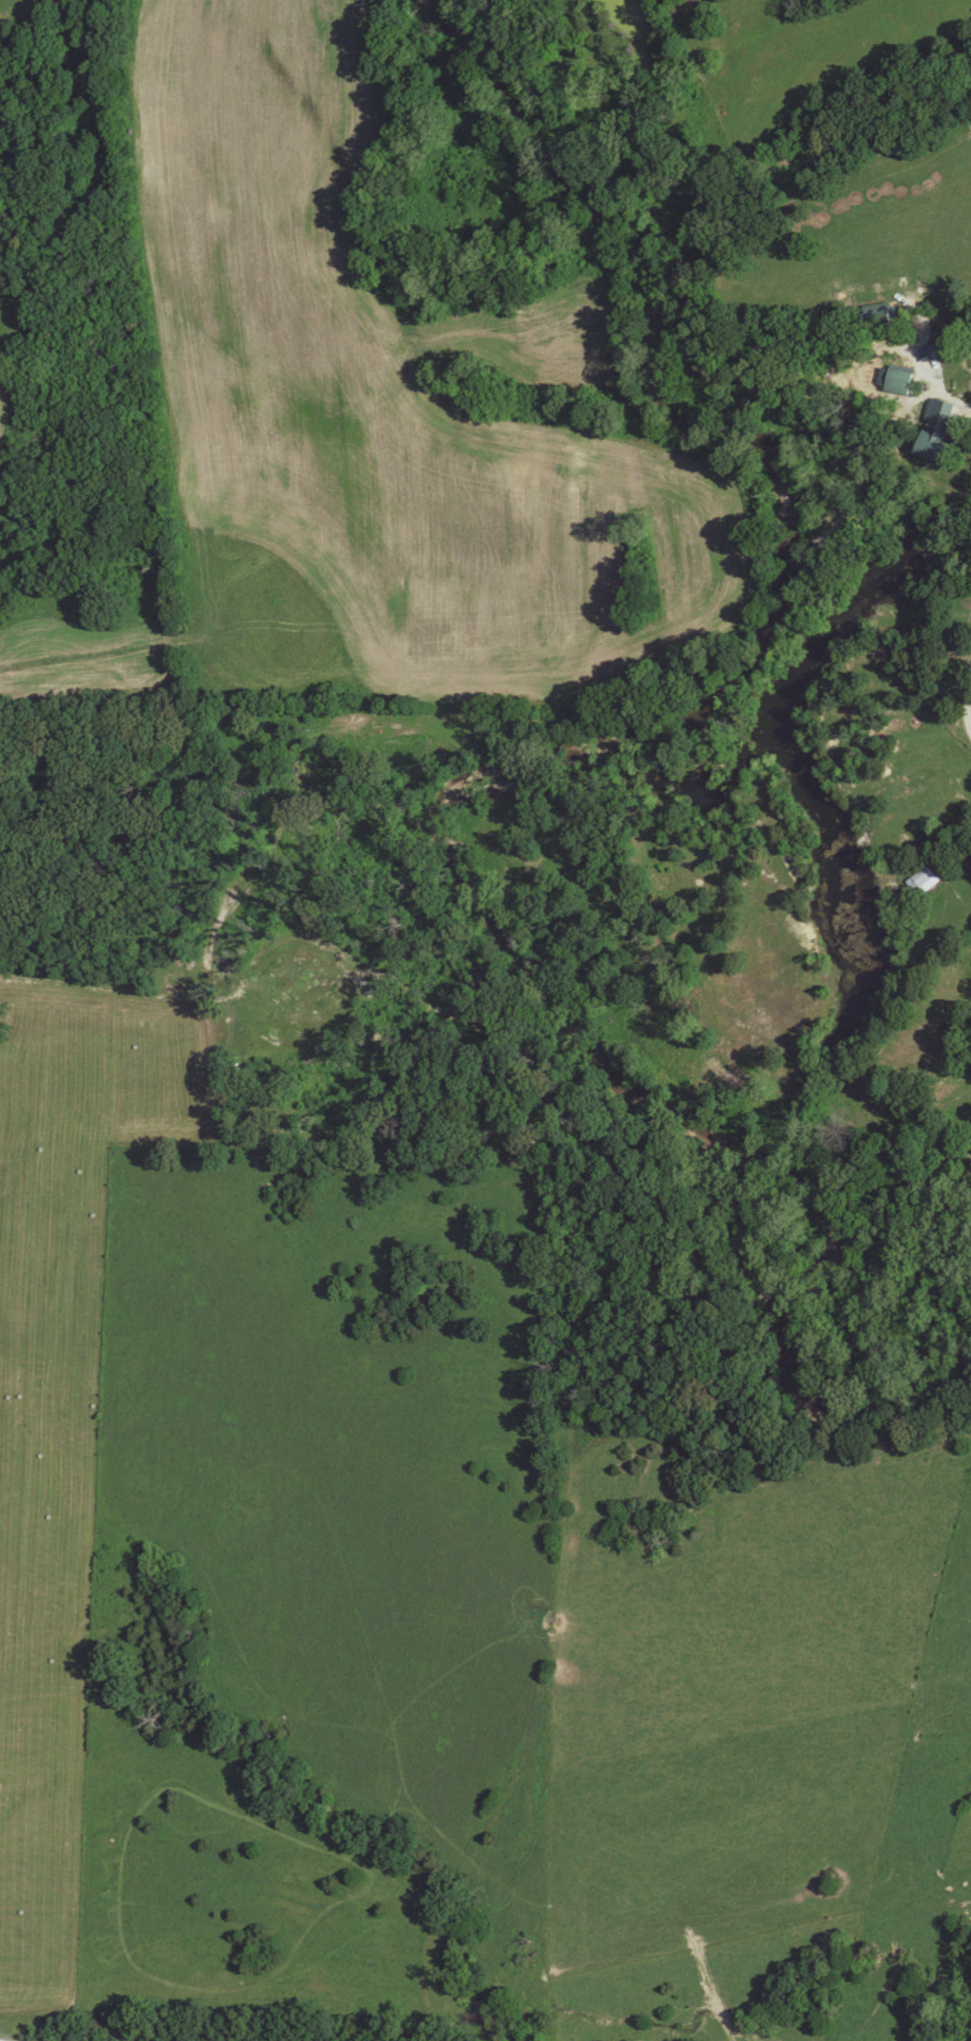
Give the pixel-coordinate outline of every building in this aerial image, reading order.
[(910,397),(915,375),(892,370),(887,392),(910,397)] [(919,456),(949,465),(954,448),(943,444),(954,405),(935,400),(919,456)] [(934,875),(925,865),(911,879),(920,888),(934,875)]
